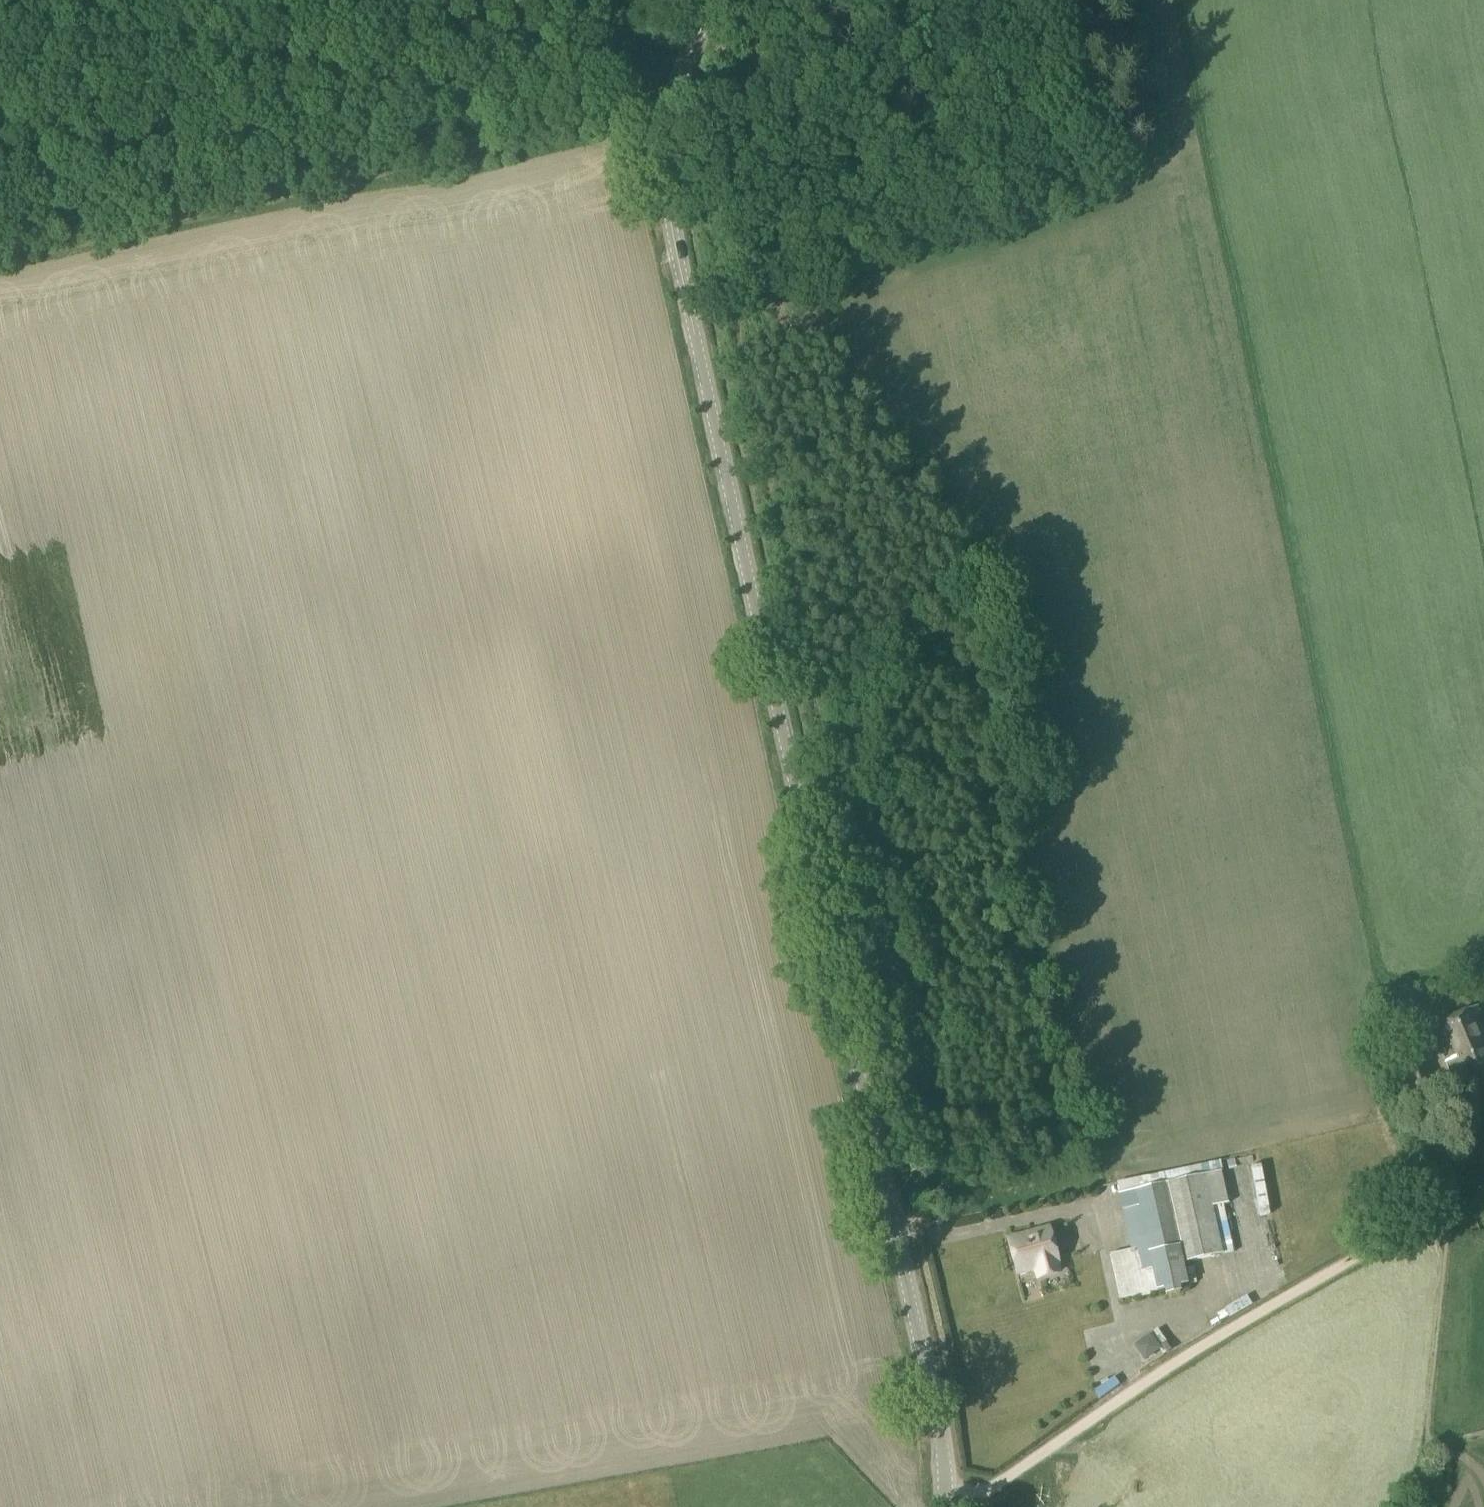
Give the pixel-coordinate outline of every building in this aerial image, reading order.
[(1446,1064),(1445,1064),(1454,1087),(1483,1074),(1483,1036),(1474,1013),(1478,1011),(1476,1007),(1430,1027),(1446,1064)] [(1237,1158),(1239,1169),(1257,1165),(1266,1212),(1279,1210),(1267,1152),(1237,1158)] [(1110,1255),(1120,1300),(1164,1290),(1166,1296),(1179,1293),(1178,1287),(1187,1285),(1182,1264),(1222,1255),(1211,1207),(1229,1203),(1222,1172),(1118,1195),(1131,1250),(1110,1255)] [(1008,1242),(1017,1275),(1036,1269),(1039,1279),(1059,1274),(1056,1264),(1058,1263),(1049,1230),(1008,1242)] [(1136,1348),(1144,1360),(1158,1351),(1149,1338),(1136,1348)]
